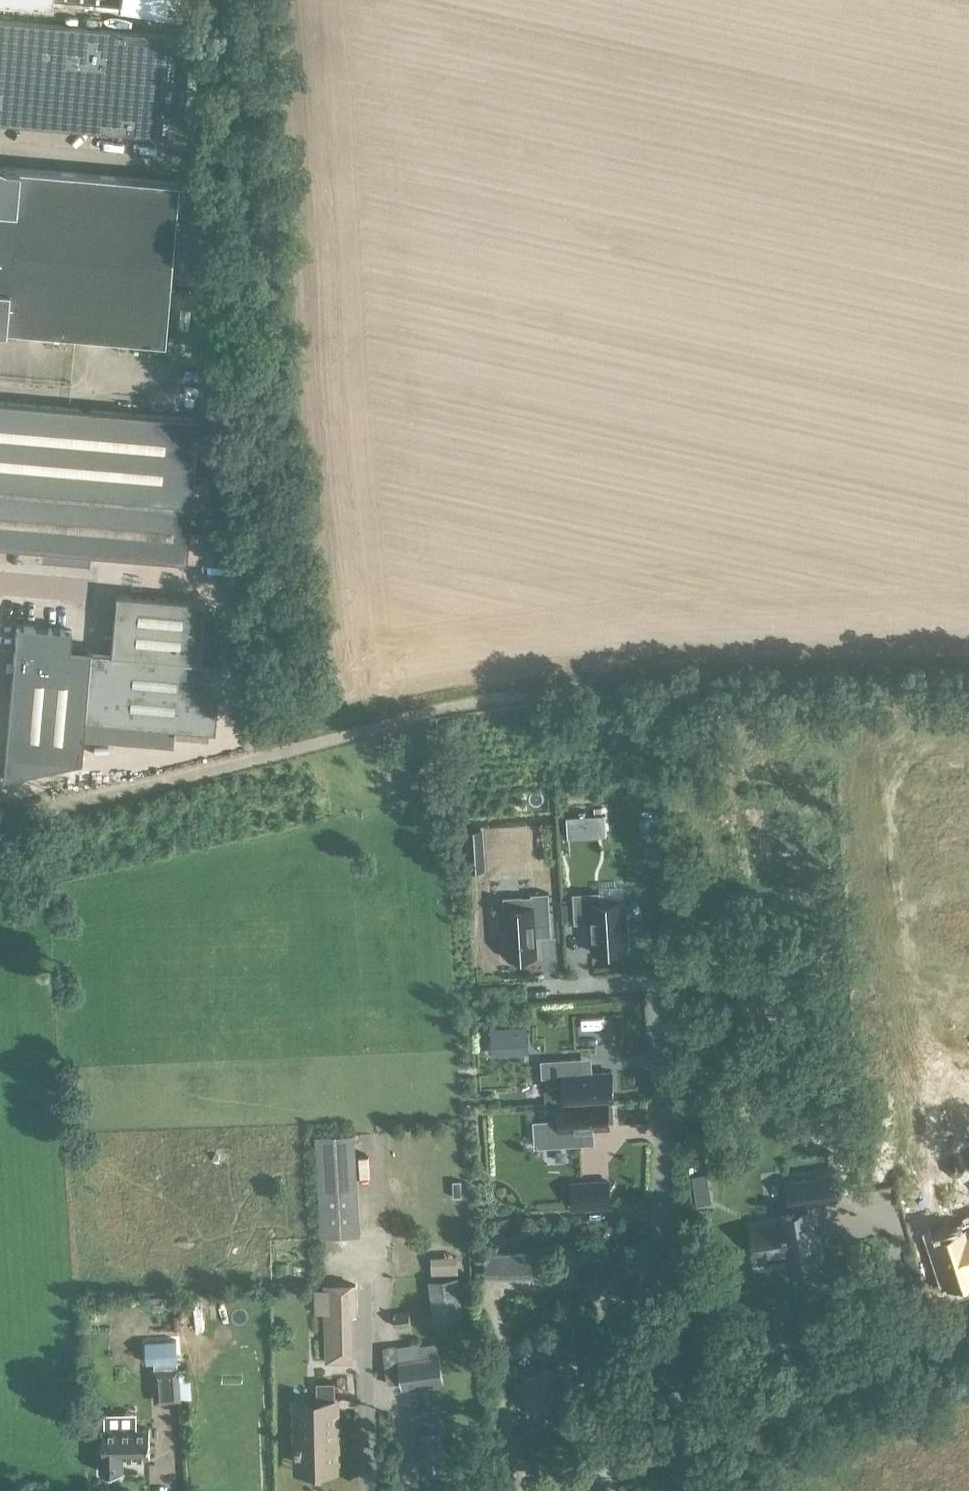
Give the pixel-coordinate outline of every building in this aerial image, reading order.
[(120,6),(175,14),(177,0),(121,0),(120,6)] [(33,23),(0,20),(0,122),(23,124),(33,23)] [(169,34),(33,23),(23,124),(161,136),(169,34)] [(164,341),(177,182),(4,166),(0,165),(0,327),(164,341)] [(131,394),(132,354),(110,354),(109,393),(131,394)] [(40,548),(186,560),(198,418),(0,401),(0,544),(40,548)] [(111,653),(91,651),(85,718),(213,730),(219,662),(199,660),(205,601),(116,593),(111,653)] [(71,630),(17,625),(3,777),(81,761),(82,742),(83,742),(85,718),(91,651),(69,649),(71,630)] [(564,830),(567,873),(613,870),(613,867),(653,865),(651,825),(564,830)] [(480,853),(471,854),(472,868),(482,868),(480,853)] [(961,895),(968,895),(968,877),(961,877),(961,895)] [(575,923),(591,922),(593,952),(628,950),(625,901),(601,902),(600,891),(573,893),(575,923)] [(523,907),(505,908),(508,957),(514,957),(514,962),(531,961),(531,956),(537,955),(535,925),(551,924),(549,892),(532,893),(532,896),(522,896),(523,907)] [(502,1064),(502,942),(481,942),(481,928),(460,928),(460,992),(469,992),(469,1042),(474,1042),(474,1064),(466,1064),(466,1075),(522,1075),(522,1064),(502,1064)] [(648,959),(646,949),(631,952),(632,962),(648,959)] [(504,1048),(529,1047),(528,1030),(503,1032),(504,1048)] [(581,1057),(541,1060),(542,1077),(547,1077),(547,1086),(564,1085),(565,1101),(614,1098),(612,1072),(582,1073),(581,1057)] [(559,1101),(560,1119),(549,1120),(551,1147),(583,1145),(582,1129),(610,1127),(610,1121),(614,1121),(613,1104),(609,1104),(608,1101),(614,1100),(614,1098),(565,1101),(559,1101)] [(930,1106),(930,1144),(948,1144),(948,1106),(930,1106)] [(948,1106),(948,1144),(966,1144),(966,1106),(948,1106)] [(356,1133),(316,1135),(322,1237),(361,1235),(356,1133)] [(131,1155),(142,1155),(142,1140),(130,1140),(131,1155)] [(542,1141),(487,1143),(488,1154),(542,1152),(542,1141)] [(781,1230),(761,1234),(762,1240),(766,1257),(779,1254),(785,1253),(788,1268),(818,1262),(811,1228),(809,1228),(805,1208),(834,1202),(829,1178),(784,1187),(789,1211),(790,1211),(792,1220),(779,1222),(781,1230)] [(585,1209),(584,1180),(570,1181),(572,1210),(585,1209)] [(919,1243),(931,1239),(924,1216),(912,1220),(919,1243)] [(933,1230),(943,1259),(950,1283),(968,1277),(968,1241),(964,1225),(963,1221),(933,1230)] [(486,1278),(533,1277),(533,1252),(485,1253),(486,1278)] [(459,1272),(434,1274),(438,1315),(463,1312),(459,1272)] [(357,1283),(327,1284),(327,1313),(357,1313),(357,1283)] [(660,1306),(600,1330),(608,1348),(667,1324),(660,1306)] [(413,1325),(411,1310),(394,1313),(396,1327),(413,1325)] [(155,1368),(179,1366),(179,1360),(178,1338),(149,1340),(150,1362),(154,1361),(155,1368)] [(552,1338),(537,1344),(546,1360),(560,1353),(552,1338)] [(351,1341),(328,1341),(328,1360),(351,1359),(351,1341)] [(438,1341),(421,1344),(422,1356),(440,1353),(438,1341)] [(421,1344),(420,1342),(397,1345),(399,1359),(422,1356),(421,1344)] [(422,1356),(399,1359),(403,1382),(404,1389),(421,1386),(430,1385),(445,1383),(441,1353),(440,1353),(422,1356)] [(179,1366),(155,1368),(156,1380),(160,1379),(162,1401),(181,1399),(179,1366)] [(317,1382),(318,1401),(319,1401),(319,1409),(316,1410),(298,1410),(299,1436),(298,1436),(298,1444),(298,1449),(299,1449),(299,1462),(311,1461),(311,1468),(325,1467),(324,1461),(337,1461),(336,1448),(337,1448),(336,1409),(332,1409),(332,1401),(336,1401),(336,1400),(335,1382),(317,1382)] [(425,1413),(414,1415),(418,1434),(422,1433),(426,1466),(445,1463),(441,1433),(447,1432),(442,1402),(433,1403),(430,1385),(421,1386),(423,1405),(425,1413)] [(101,1470),(125,1470),(124,1456),(151,1456),(151,1428),(104,1428),(105,1449),(101,1449),(101,1470)]
